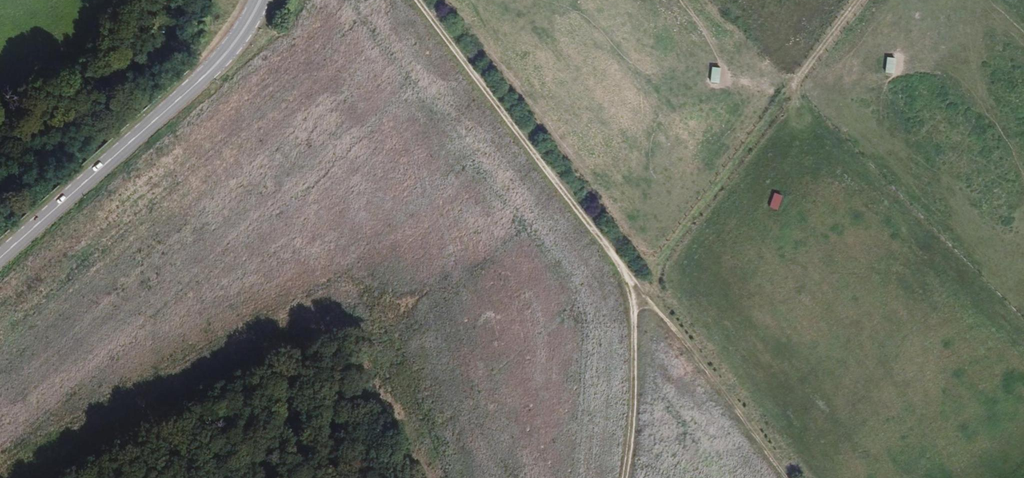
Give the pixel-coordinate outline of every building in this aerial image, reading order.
[(793,12),(783,13),(785,29),(795,28),(793,12)] [(731,74),(724,73),(723,90),(730,90),(731,74)] [(724,106),(720,108),(725,115),(728,113),(724,106)]
